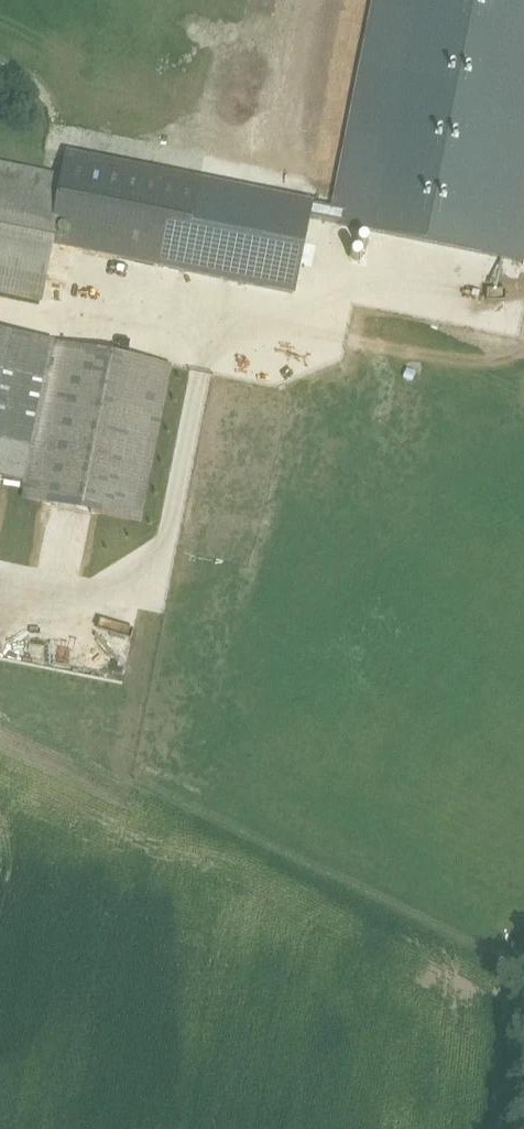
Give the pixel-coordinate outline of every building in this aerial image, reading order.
[(523,231),(523,0),(387,0),(348,197),(523,231)] [(49,290),(57,247),(294,294),(312,203),(70,155),(67,171),(0,158),(0,281),(49,290)] [(0,328),(0,469),(27,474),(21,502),(139,527),(173,365),(0,328)]
